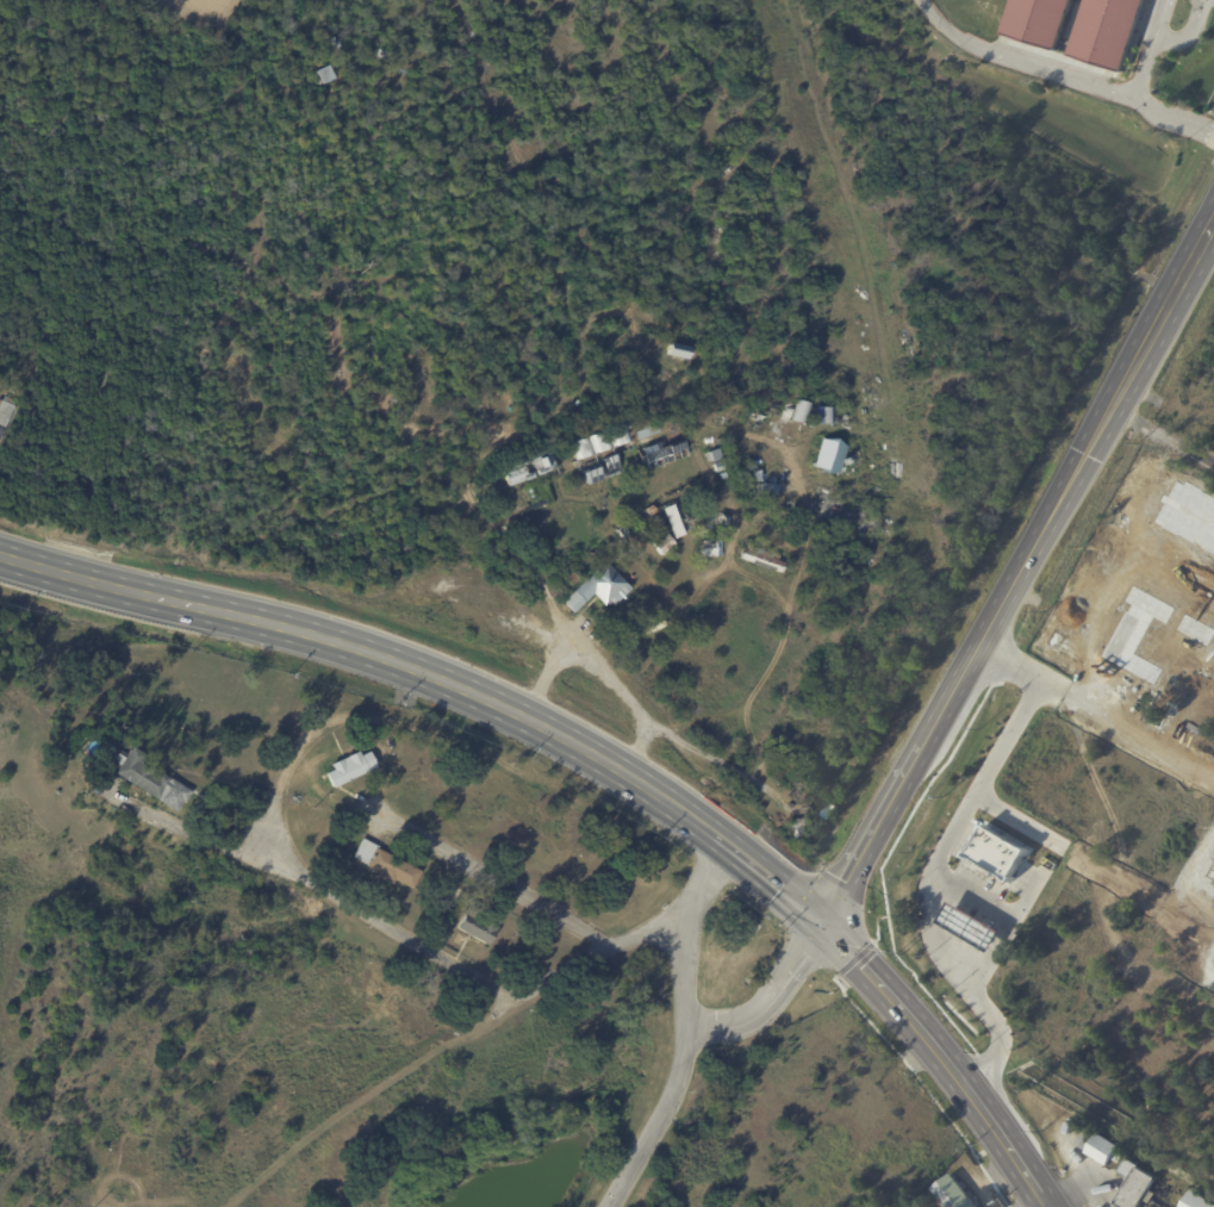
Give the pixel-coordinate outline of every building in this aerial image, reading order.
[(1006,35),(1016,0),(1076,0),(1060,52),(1006,35)] [(1072,56),(1090,0),(1149,0),(1126,74),(1072,56)] [(344,44),(343,48),(342,50),(340,50),(337,51),(335,50),(332,49),(331,48),(331,44),(331,42),(332,41),(335,38),(337,38),(340,38),(342,39),(343,42),(344,44)] [(380,50),(391,54),(391,52),(411,57),(409,63),(404,62),(403,67),(391,63),(392,60),(379,56),(380,50)] [(319,84),(332,78),(327,64),(313,70),(319,84)] [(332,67),(338,81),(326,87),(319,73),(332,67)] [(673,355),(667,354),(671,341),(690,346),(687,359),(673,355)] [(10,428),(0,423),(0,411),(5,400),(7,402),(10,398),(18,402),(17,406),(18,406),(10,428)] [(813,423),(830,422),(830,406),(813,406),(813,423)] [(606,429),(587,436),(584,427),(602,419),(606,429)] [(661,431),(662,433),(640,441),(635,431),(643,428),(641,422),(648,419),(650,425),(659,422),(661,431)] [(628,428),(634,441),(614,448),(608,431),(628,424),(628,428)] [(596,454),(600,467),(604,466),(605,469),(606,468),(603,459),(618,453),(624,469),(623,471),(623,472),(608,478),(590,485),(589,484),(586,484),(572,443),(590,437),(596,454)] [(823,438),(848,444),(841,474),(816,467),(823,438)] [(644,468),(660,462),(684,455),(679,440),(657,447),(655,442),(638,448),(644,468)] [(721,448),(724,460),(715,462),(715,461),(710,462),(709,460),(708,460),(705,453),(706,453),(706,454),(711,453),(711,450),(721,448)] [(555,468),(547,472),(547,473),(542,475),(541,472),(534,475),(535,479),(528,481),(527,475),(509,483),(504,468),(519,463),(521,467),(543,459),(544,461),(549,459),(547,452),(553,449),(559,467),(555,468)] [(715,465),(723,461),(726,469),(717,472),(717,471),(711,473),(709,466),(715,465)] [(782,468),(783,468),(782,485),(780,485),(779,502),(762,500),(762,498),(760,498),(761,483),(753,483),(754,472),(745,474),(742,465),(758,462),(758,471),(762,471),(762,467),(782,468)] [(679,499),(659,512),(658,511),(650,516),(646,510),(654,504),(653,503),(674,489),(680,498),(679,499)] [(660,508),(672,538),(683,533),(670,503),(660,508)] [(699,527),(692,517),(704,508),(711,517),(699,527)] [(654,519),(676,547),(661,559),(652,545),(653,543),(642,530),(654,519)] [(702,541),(717,540),(717,541),(722,541),(723,555),(718,556),(702,556),(702,550),(699,550),(699,546),(702,546),(702,541)] [(783,573),(739,559),(742,548),(747,550),(749,546),(757,548),(757,547),(779,555),(778,559),(786,562),(783,573)] [(633,589),(616,605),(611,601),(606,604),(596,593),(575,614),(565,602),(596,572),(591,567),(602,556),(633,589)] [(574,586),(567,579),(574,572),(581,579),(574,586)] [(832,623),(822,618),(826,611),(835,617),(832,623)] [(855,677),(859,670),(866,673),(863,680),(855,677)] [(147,763),(195,792),(188,803),(185,801),(178,813),(124,779),(123,782),(95,765),(107,747),(125,758),(132,747),(147,755),(144,760),(147,763)] [(340,786),(334,789),(326,773),(335,770),(332,765),(360,751),(362,755),(371,752),(378,767),(340,786)] [(784,771),(778,783),(772,779),(778,767),(784,771)] [(1029,849),(985,824),(966,856),(1010,881),(1029,849)] [(365,839),(380,847),(379,848),(417,870),(407,886),(398,881),(396,885),(378,876),(379,871),(353,857),(363,838),(365,839)] [(348,866),(325,856),(328,851),(337,854),(338,852),(347,857),(345,858),(350,860),(348,866)] [(493,915),(502,921),(496,932),(497,932),(488,946),(457,928),(468,910),(475,915),(475,917),(486,923),(492,914),(493,915)] [(1119,1149),(1107,1168),(1085,1155),(1087,1152),(1076,1145),(1084,1132),(1095,1139),(1097,1134),(1119,1149)] [(1145,1200),(1141,1206),(1121,1206),(1116,1205),(1131,1180),(1120,1172),(1128,1159),(1141,1166),(1140,1169),(1157,1178),(1145,1200)] [(952,1176),(976,1206),(943,1206),(930,1190),(951,1175),(952,1176)] [(1191,1193),(1213,1206),(1183,1206),(1191,1193)]
